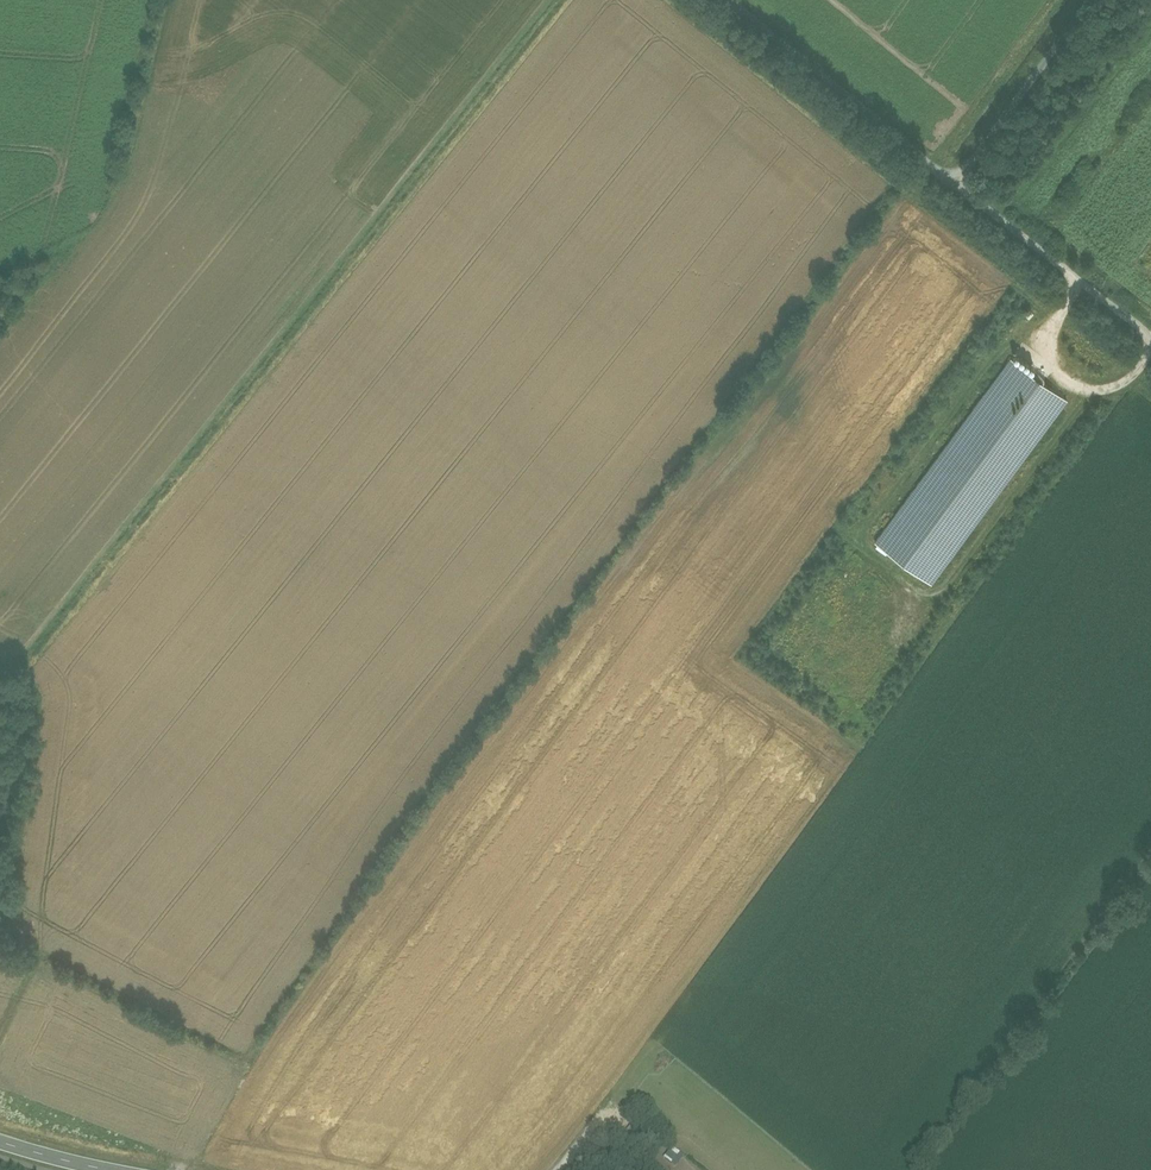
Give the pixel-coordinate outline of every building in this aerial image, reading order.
[(1066,396),(1008,354),(873,541),(931,582),(1066,396)] [(666,1157),(674,1163),(681,1153),(674,1147),(666,1157)]
